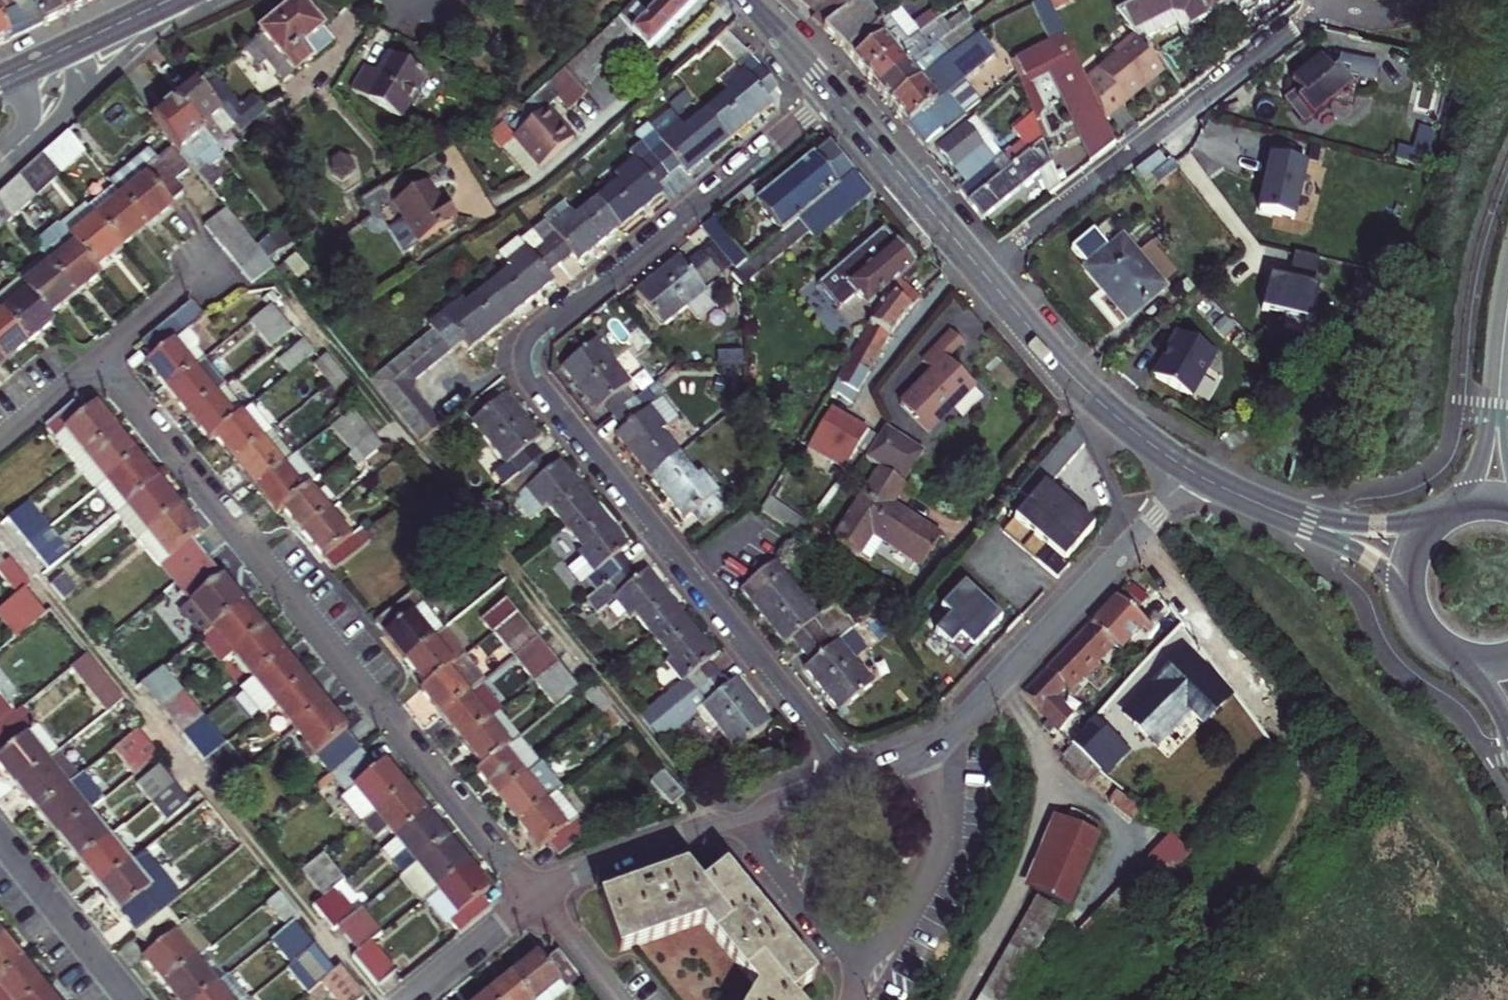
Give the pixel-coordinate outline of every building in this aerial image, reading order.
[(43,25),(31,0),(23,0),(15,4),(13,0),(6,0),(0,3),(0,17),(17,8),(29,32),(43,25)] [(43,25),(52,21),(64,15),(57,0),(31,0),(43,25)] [(64,15),(76,10),(87,4),(85,0),(57,0),(64,15)] [(335,41),(300,0),(298,0),(278,17),(260,32),(263,36),(245,52),(260,69),(267,63),(278,54),(295,75),(335,41)] [(698,0),(638,0),(563,70),(581,90),(595,78),(589,70),(620,42),(624,46),(636,35),(648,51),(698,0)] [(819,12),(812,20),(824,31),(861,1),(861,0),(804,0),(805,1),(819,12)] [(861,1),(881,26),(882,25),(888,20),(873,0),(861,0),(861,1)] [(1207,18),(1235,4),(1242,0),(1139,0),(1114,11),(1134,36),(1175,16),(1183,12),(1191,26),(1207,18)] [(835,42),(846,54),(881,26),(861,1),(824,31),(835,42)] [(10,41),(21,36),(29,32),(17,8),(0,17),(0,20),(10,41)] [(857,66),(865,76),(911,39),(939,20),(943,17),(936,8),(912,24),(901,9),(888,20),(882,25),(881,26),(846,54),(857,66)] [(911,39),(865,76),(872,85),(877,92),(923,54),(936,44),(971,19),(966,11),(944,27),(939,20),(911,39)] [(1175,16),(1134,36),(1137,39),(1161,28),(1177,21),(1182,31),(1185,29),(1191,26),(1183,12),(1175,16)] [(10,41),(0,20),(0,46),(10,41)] [(970,42),(978,54),(988,47),(980,35),(970,42)] [(1054,63),(1098,158),(1116,144),(1105,122),(1087,83),(1065,35),(1011,60),(1027,100),(1038,94),(1033,84),(1028,74),(1054,63)] [(1122,56),(1087,83),(1105,122),(1136,98),(1166,76),(1136,39),(1120,53),(1122,56)] [(889,106),(907,127),(927,152),(956,128),(940,109),(936,103),(985,64),(978,54),(970,42),(948,58),(942,63),(936,68),(889,106)] [(733,50),(753,71),(759,66),(738,44),(733,50)] [(923,54),(936,68),(942,63),(948,58),(936,44),(923,54)] [(285,84),(295,75),(278,54),(267,63),(285,84)] [(884,100),(889,106),(936,68),(923,54),(877,92),(884,100)] [(401,119),(426,75),(391,55),(379,74),(365,66),(351,90),(401,119)] [(1353,65),(1354,63),(1333,57),(1325,55),(1296,78),(1302,86),(1288,97),(1308,123),(1336,101),(1357,107),(1390,84),(1365,78),(1368,69),(1353,65)] [(1395,65),(1356,55),(1354,63),(1353,65),(1368,69),(1365,78),(1390,84),(1395,65)] [(1051,75),(1091,163),(1095,160),(1098,158),(1054,63),(1028,74),(1033,84),(1051,75)] [(765,98),(778,88),(761,66),(749,76),(744,71),(723,89),(727,93),(705,111),(730,140),(749,124),(772,106),(765,98)] [(570,109),(586,96),(581,90),(563,70),(547,85),(570,109)] [(203,92),(217,80),(211,72),(197,84),(203,92)] [(217,80),(203,92),(222,115),(234,129),(240,136),(267,114),(254,99),(241,109),(217,80)] [(188,91),(176,101),(214,146),(223,138),(211,123),(222,115),(203,92),(197,84),(188,91)] [(546,110),(536,98),(532,101),(542,113),(546,110)] [(154,119),(198,174),(211,190),(221,182),(208,165),(221,155),(214,146),(176,101),(167,108),(154,119)] [(546,110),(542,113),(532,101),(523,111),(525,114),(510,127),(516,135),(513,138),(514,139),(502,149),(527,178),(573,139),(567,132),(547,109),(546,110)] [(704,161),(730,140),(705,111),(683,128),(680,123),(660,139),(654,133),(641,143),(668,176),(680,167),(686,175),(704,161)] [(1028,112),(1010,127),(1013,131),(1031,116),(1028,112)] [(211,123),(223,138),(234,129),(222,115),(211,123)] [(1021,141),(1030,151),(1043,141),(1033,115),(1031,116),(1013,131),(1021,141)] [(985,149),(993,142),(974,118),(966,125),(985,149)] [(1424,124),(1418,148),(1403,145),(1400,157),(1431,165),(1440,128),(1424,124)] [(966,125),(965,125),(937,149),(951,167),(966,185),(959,190),(968,202),(1000,176),(991,164),(995,161),(985,149),(966,125)] [(85,153),(69,132),(44,154),(61,174),(85,153)] [(976,212),(983,220),(1045,170),(1054,193),(1061,187),(1043,141),(1030,151),(1025,155),(1011,167),(1002,155),(995,161),(991,164),(1000,176),(968,202),(976,212)] [(1017,144),(1025,155),(1030,151),(1021,141),(1017,144)] [(748,263),(857,174),(844,158),(830,142),(761,198),(722,231),(748,263)] [(657,186),(668,176),(641,143),(629,153),(635,159),(614,176),(618,181),(597,199),(620,228),(647,206),(663,193),(657,186)] [(1017,144),(1002,155),(1011,167),(1025,155),(1017,144)] [(109,182),(114,187),(147,228),(164,214),(173,207),(171,204),(184,193),(176,182),(188,171),(170,149),(157,160),(149,150),(109,182)] [(61,174),(44,154),(21,176),(37,196),(61,174)] [(1294,222),(1305,166),(1269,159),(1266,175),(1268,175),(1266,184),(1259,214),(1294,222)] [(816,241),(873,194),(857,174),(748,263),(736,272),(732,275),(742,287),(809,234),(816,241)] [(21,176),(0,195),(0,204),(12,219),(37,196),(21,176)] [(394,205),(419,245),(457,222),(446,203),(441,205),(437,198),(428,184),(394,205)] [(136,237),(147,228),(114,187),(88,208),(121,249),(136,237)] [(722,231),(761,198),(752,187),(730,205),(735,210),(715,226),(711,220),(700,229),(710,240),(722,231)] [(595,248),(620,228),(597,199),(575,217),(564,203),(544,219),(545,221),(533,231),(559,264),(571,255),(577,262),(595,248)] [(0,204),(0,230),(12,219),(0,204)] [(61,226),(68,234),(96,269),(108,259),(121,249),(88,208),(86,205),(61,226)] [(715,226),(735,210),(730,205),(711,220),(715,226)] [(215,238),(236,221),(226,209),(205,226),(215,238)] [(224,250),(245,232),(236,221),(215,238),(224,250)] [(43,257),(75,296),(88,285),(101,275),(96,269),(68,234),(61,226),(35,247),(43,257)] [(911,269),(915,265),(900,248),(884,229),(818,285),(831,300),(830,300),(839,310),(856,296),(860,301),(866,307),(861,311),(855,316),(865,327),(871,323),(873,318),(891,294),(904,284),(899,279),(911,269)] [(548,274),(559,264),(533,231),(520,241),(519,239),(498,255),(509,268),(487,286),(511,316),(543,290),(554,281),(548,274)] [(736,272),(748,263),(722,231),(710,240),(736,272)] [(233,261),(254,244),(245,232),(224,250),(233,261)] [(1106,295),(1127,319),(1163,289),(1122,241),(1091,268),(1103,282),(1111,291),(1106,295)] [(243,272),(264,255),(254,244),(233,261),(243,272)] [(723,280),(702,253),(685,266),(679,259),(663,271),(636,293),(663,328),(687,308),(698,322),(716,307),(711,300),(719,293),(714,287),(723,280)] [(1296,254),(1291,282),(1316,286),(1321,258),(1296,254)] [(273,267),(268,261),(264,255),(243,272),(252,284),(273,267)] [(298,277),(308,270),(296,255),(286,263),(298,277)] [(43,257),(17,277),(19,280),(49,317),(61,307),(75,296),(43,257)] [(871,323),(870,324),(891,334),(910,310),(928,289),(921,281),(911,269),(899,279),(904,284),(891,294),(873,318),(871,323)] [(1280,280),(1272,278),(1266,313),(1315,322),(1321,287),(1316,286),(1291,282),(1280,280)] [(0,295),(0,308),(3,311),(28,344),(42,333),(54,323),(49,317),(19,280),(0,295)] [(830,300),(831,300),(818,285),(812,289),(838,320),(855,305),(860,301),(856,296),(839,310),(830,300)] [(494,330),(511,316),(487,286),(465,304),(462,300),(429,327),(432,331),(450,353),(462,343),(468,351),(494,330)] [(861,311),(866,307),(860,301),(855,305),(861,311)] [(168,391),(204,362),(183,336),(205,318),(192,302),(142,343),(154,358),(146,364),(158,379),(168,391)] [(251,324),(272,349),(293,332),(272,306),(251,324)] [(0,314),(0,361),(3,364),(16,354),(28,344),(3,311),(0,314)] [(857,333),(865,327),(855,316),(848,322),(857,333)] [(875,362),(891,334),(870,324),(837,382),(832,390),(838,393),(851,403),(875,362)] [(438,362),(450,353),(432,331),(420,340),(438,362)] [(920,441),(975,387),(962,374),(947,359),(963,343),(952,332),(922,361),(933,372),(900,405),(910,415),(917,421),(909,430),(920,441)] [(1191,397),(1214,353),(1175,332),(1166,349),(1168,350),(1164,358),(1153,377),(1191,397)] [(426,372),(438,362),(420,340),(409,350),(426,372)] [(626,388),(630,385),(596,341),(562,369),(581,394),(596,412),(604,406),(614,418),(636,400),(626,388)] [(290,374),(314,354),(304,342),(280,361),(290,374)] [(409,350),(397,359),(415,381),(426,372),(409,350)] [(331,386),(344,376),(327,354),(314,366),(331,386)] [(414,393),(415,381),(397,359),(369,382),(392,411),(414,393)] [(224,387),(226,386),(206,360),(204,362),(168,391),(179,405),(188,417),(224,387)] [(344,402),(357,392),(344,376),(331,386),(344,402)] [(215,437),(245,413),(224,387),(188,417),(199,429),(209,442),(215,437)] [(662,433),(679,419),(663,399),(658,403),(648,391),(636,400),(614,418),(623,429),(615,436),(632,456),(650,479),(680,455),(662,433)] [(401,422),(423,405),(414,393),(392,411),(397,417),(401,422)] [(533,445),(541,439),(524,418),(506,395),(471,422),(506,466),(512,462),(521,474),(542,456),(533,445)] [(45,427),(76,465),(117,431),(106,417),(96,405),(88,412),(79,400),(45,427)] [(410,433),(431,415),(423,405),(401,422),(410,433)] [(236,463),(272,433),(251,408),(245,413),(215,437),(227,452),(236,463)] [(856,450),(865,455),(878,437),(854,423),(830,409),(807,447),(845,469),(856,450)] [(353,453),(373,436),(353,410),(332,427),(353,453)] [(420,444),(441,427),(431,415),(410,433),(420,444)] [(909,430),(917,421),(910,415),(902,423),(909,430)] [(923,453),(885,428),(878,437),(865,455),(863,458),(881,469),(901,482),(923,453)] [(1066,503),(1049,488),(1085,446),(1074,428),(1018,493),(1030,503),(1004,532),(1058,578),(1071,565),(1065,560),(1094,527),(1066,503)] [(126,442),(117,431),(76,465),(97,490),(107,482),(138,457),(126,442)] [(283,467),(293,459),(272,433),(236,463),(246,476),(256,489),(283,467)] [(359,466),(382,447),(373,436),(353,453),(350,455),(359,466)] [(702,473),(697,476),(680,455),(650,479),(671,505),(684,522),(692,515),(702,528),(723,510),(714,498),(719,494),(702,473)] [(565,528),(594,505),(572,478),(560,462),(552,468),(542,456),(521,474),(504,488),(530,520),(547,507),(565,528)] [(149,470),(138,457),(107,482),(128,508),(159,482),(149,470)] [(283,509),(304,493),(309,488),(315,484),(294,458),(293,459),(283,467),(256,489),(266,501),(277,514),(283,509)] [(892,504),(905,484),(901,482),(881,469),(834,538),(859,554),(869,560),(883,540),(923,566),(931,553),(933,554),(935,551),(933,549),(942,536),(892,504)] [(128,508),(107,482),(97,490),(117,516),(128,508)] [(170,496),(159,482),(128,508),(117,516),(138,541),(179,508),(170,496)] [(304,535),(330,513),(309,488),(304,493),(283,509),(290,518),(304,535)] [(769,498),(761,512),(802,539),(810,526),(769,498)] [(8,520),(28,545),(49,529),(29,503),(8,520)] [(621,554),(629,548),(617,533),(594,505),(565,528),(582,551),(578,554),(582,559),(568,570),(581,586),(587,581),(597,593),(630,566),(621,554)] [(138,541),(176,584),(208,559),(193,540),(200,534),(196,529),(179,508),(138,541)] [(361,530),(351,538),(330,513),(304,535),(318,552),(334,573),(372,543),(361,530)] [(70,554),(49,529),(28,545),(49,571),(70,554)] [(10,587),(23,576),(10,559),(5,564),(0,568),(0,575),(10,587)] [(228,584),(208,559),(176,584),(187,597),(212,629),(244,603),(228,584)] [(836,604),(817,618),(774,564),(740,592),(767,625),(784,646),(792,640),(801,651),(845,616),(836,604)] [(653,637),(682,614),(662,589),(648,571),(640,577),(630,566),(597,593),(586,601),(597,614),(614,600),(631,620),(636,616),(653,637)] [(51,585),(64,601),(77,589),(64,574),(51,585)] [(31,585),(23,576),(10,587),(17,596),(25,589),(26,590),(31,585)] [(985,637),(1002,619),(965,584),(942,608),(951,616),(936,632),(950,645),(950,646),(964,661),(976,648),(976,647),(985,637)] [(17,596),(0,610),(0,617),(17,638),(46,615),(26,590),(25,589),(17,596)] [(407,661),(445,631),(414,593),(376,624),(391,642),(407,661)] [(175,606),(201,639),(212,629),(187,597),(175,606)] [(1024,695),(1046,718),(1040,723),(1049,734),(1058,732),(1073,716),(1062,704),(1068,698),(1061,692),(1066,688),(1071,692),(1115,647),(1121,652),(1141,629),(1148,634),(1153,628),(1141,618),(1117,597),(1024,695)] [(482,621),(493,634),(494,633),(518,614),(507,600),(482,621)] [(255,617),(244,603),(212,629),(233,654),(264,629),(255,617)] [(851,623),(857,618),(852,611),(845,616),(851,623)] [(515,659),(538,640),(518,614),(494,633),(515,659)] [(709,663),(717,657),(705,642),(682,614),(653,637),(671,659),(666,664),(682,684),(640,717),(650,730),(651,729),(718,675),(709,663)] [(854,661),(866,651),(851,632),(855,629),(851,623),(845,616),(801,651),(811,664),(803,670),(824,696),(838,713),(873,685),(854,661)] [(275,642),(264,629),(233,654),(254,680),(285,655),(275,642)] [(465,656),(466,656),(445,631),(407,661),(418,676),(427,687),(465,656)] [(536,684),(559,665),(538,640),(515,659),(536,684)] [(1208,667),(1184,644),(1158,671),(1202,714),(1226,690),(1212,676),(1214,673),(1208,667)] [(72,668),(108,713),(124,700),(88,655),(72,668)] [(295,667),(285,655),(254,680),(241,690),(262,715),(275,705),(306,680),(295,667)] [(481,686),(486,682),(465,656),(427,687),(422,692),(434,707),(442,718),(481,686)] [(557,709),(580,690),(559,665),(536,684),(557,709)] [(141,686),(162,712),(184,694),(163,669),(141,686)] [(1111,694),(1113,695),(1134,673),(1132,671),(1111,694)] [(1134,673),(1113,695),(1126,708),(1148,685),(1134,673)] [(736,752),(771,724),(757,707),(735,680),(728,687),(718,675),(651,729),(662,743),(698,715),(711,732),(717,728),(736,752)] [(316,693),(306,680),(275,705),(295,731),(326,705),(316,693)] [(500,713),(501,712),(481,686),(442,718),(453,730),(463,743),(500,713)] [(598,712),(608,703),(595,687),(585,696),(598,712)] [(162,712),(183,737),(205,719),(184,694),(162,712)] [(15,714),(0,695),(0,726),(15,714)] [(1107,735),(1128,713),(1112,695),(1091,718),(1107,735)] [(343,727),(326,705),(295,731),(303,741),(301,746),(310,758),(316,757),(331,776),(362,751),(343,727)] [(15,714),(0,726),(0,767),(1,768),(17,787),(60,753),(23,708),(15,714)] [(621,724),(609,709),(600,716),(613,730),(621,724)] [(519,740),(521,739),(500,713),(463,743),(474,755),(484,768),(519,740)] [(183,737),(204,763),(226,745),(205,719),(183,737)] [(114,750),(134,775),(158,755),(139,730),(114,750)] [(1113,741),(1091,763),(1107,779),(1138,745),(1128,735),(1118,746),(1113,741)] [(540,766),(519,740),(484,768),(478,773),(489,787),(499,799),(540,766)] [(248,769),(226,745),(204,763),(224,788),(248,769)] [(341,798),(362,825),(407,789),(389,767),(385,762),(376,769),(362,751),(331,776),(346,793),(341,798)] [(80,778),(60,753),(17,787),(28,802),(37,813),(80,778)] [(757,781),(777,773),(770,753),(750,760),(757,781)] [(137,784),(153,804),(176,785),(160,766),(137,784)] [(556,795),(561,791),(540,766),(499,799),(509,812),(520,824),(556,795)] [(672,807),(685,796),(664,771),(651,782),(672,807)] [(105,800),(84,774),(80,778),(37,813),(47,825),(58,838),(89,813),(105,800)] [(191,803),(176,785),(153,804),(168,822),(191,803)] [(418,803),(407,789),(362,825),(374,840),(388,831),(396,840),(427,814),(418,803)] [(573,816),(556,795),(520,824),(531,838),(541,850),(548,844),(559,858),(588,834),(576,820),(578,819),(574,815),(573,816)] [(1096,836),(1101,823),(1071,810),(1066,823),(1096,836)] [(69,851),(79,864),(110,838),(89,813),(58,838),(69,851)] [(396,840),(405,852),(392,863),(403,876),(416,866),(448,840),(437,826),(427,814),(396,840)] [(1096,836),(1066,823),(1063,822),(1033,892),(1069,907),(1099,837),(1096,836)] [(1141,835),(1159,850),(1167,840),(1148,826),(1141,835)] [(130,864),(110,838),(79,864),(90,878),(99,889),(130,864)] [(458,852),(448,840),(416,866),(436,891),(469,865),(458,852)] [(147,851),(142,855),(130,864),(99,889),(118,912),(136,934),(167,909),(183,896),(147,851)] [(344,881),(324,856),(302,873),(323,899),(333,891),(344,881)] [(1108,938),(1168,875),(1149,857),(1089,919),(1108,938)] [(481,881),(469,865),(436,891),(422,903),(424,905),(427,902),(446,925),(450,922),(460,934),(491,909),(482,897),(489,891),(481,881)] [(436,891),(416,866),(403,876),(401,878),(421,904),(422,903),(436,891)] [(686,868),(643,883),(600,898),(620,952),(702,923),(757,990),(751,999),(794,999),(791,997),(815,978),(770,924),(726,869),(702,888),(686,868)] [(347,884),(344,881),(333,891),(335,894),(347,884)] [(333,891),(323,899),(313,907),(334,932),(338,929),(355,915),(342,899),(340,900),(335,894),(333,891)] [(288,928),(295,922),(301,918),(280,893),(267,903),(288,928)] [(978,999),(1007,999),(1059,909),(1037,897),(978,999)] [(165,986),(206,953),(211,949),(189,922),(182,928),(167,909),(136,934),(151,953),(144,960),(150,968),(165,986)] [(362,909),(355,915),(338,929),(359,954),(372,943),(383,934),(362,909)] [(944,912),(934,928),(940,932),(950,916),(944,912)] [(272,941),(292,966),(315,948),(295,922),(288,928),(272,941)] [(2,937),(0,939),(0,981),(23,963),(14,951),(2,937)] [(372,943),(359,954),(353,958),(378,989),(397,973),(372,943)] [(309,995),(322,985),(336,973),(315,948),(292,966),(289,969),(309,995)] [(511,976),(530,999),(557,999),(567,993),(565,990),(579,978),(558,952),(545,963),(538,954),(527,964),(511,976)] [(176,999),(199,999),(226,978),(206,953),(165,986),(176,999)] [(44,988),(34,976),(23,963),(0,981),(0,999),(29,999),(44,988)] [(336,973),(322,985),(334,999),(363,999),(366,998),(342,968),(336,973)] [(486,997),(489,999),(530,999),(511,976),(498,987),(486,997)] [(226,978),(199,999),(244,999),(226,978)] [(44,988),(29,999),(53,999),(44,988)]
